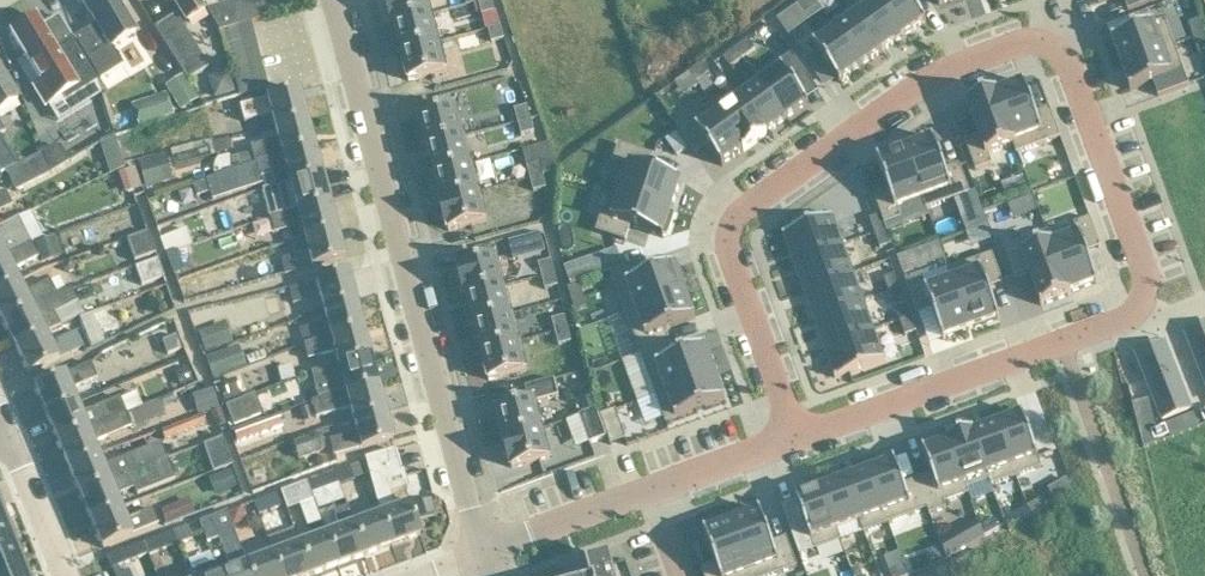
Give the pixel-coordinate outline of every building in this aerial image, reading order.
[(96,23),(74,37),(101,80),(124,65),(113,47),(136,33),(115,0),(82,0),(96,23)] [(185,22),(205,10),(199,0),(172,0),(185,22)] [(263,0),(235,0),(217,5),(206,7),(205,8),(217,29),(219,32),(223,31),(250,23),(268,18),(263,0)] [(431,15),(427,0),(386,0),(388,9),(385,10),(389,22),(392,22),(392,24),(394,23),(394,25),(431,15)] [(492,0),(488,0),(479,2),(482,15),(495,12),(492,0)] [(815,0),(804,0),(798,4),(805,14),(818,5),(815,0)] [(904,36),(879,0),(859,0),(849,7),(856,16),(858,15),(883,51),(904,36)] [(904,36),(925,22),(925,23),(927,22),(911,0),(879,0),(904,36)] [(1128,11),(1158,0),(1124,0),(1128,11)] [(154,26),(184,75),(187,79),(198,72),(209,66),(176,13),(154,26)] [(401,50),(402,53),(439,43),(431,15),(394,25),(398,38),(394,39),(398,51),(401,50)] [(862,66),(883,51),(858,15),(856,16),(837,30),(862,66)] [(35,17),(11,32),(23,52),(31,64),(41,80),(33,86),(45,105),(46,105),(57,122),(99,97),(97,80),(72,39),(71,37),(58,17),(42,27),(35,17)] [(1204,34),(1204,32),(1200,19),(1188,23),(1193,38),(1204,34)] [(1113,41),(1122,64),(1174,45),(1165,20),(1112,40),(1112,41),(1113,41)] [(255,40),(250,23),(223,31),(228,47),(255,40)] [(502,26),(489,30),(492,42),(505,39),(502,26)] [(862,66),(837,30),(816,45),(815,44),(813,45),(840,83),(842,82),(841,81),(862,66)] [(1193,38),(1199,53),(1204,50),(1204,34),(1193,38)] [(259,56),(255,40),(228,47),(232,63),(259,56)] [(749,40),(736,49),(743,59),(756,49),(749,40)] [(151,67),(166,58),(157,42),(142,51),(151,67)] [(409,81),(432,75),(447,71),(439,43),(402,53),(402,55),(399,56),(402,68),(406,68),(409,81)] [(1174,45),(1122,64),(1130,88),(1129,89),(1130,90),(1154,82),(1159,95),(1189,85),(1184,71),(1174,45)] [(736,49),(724,58),(731,67),(743,59),(736,49)] [(129,83),(142,64),(131,56),(118,75),(129,83)] [(263,72),(259,56),(232,63),(236,79),(263,72)] [(703,64),(690,73),(697,82),(709,73),(703,64)] [(779,65),(758,80),(762,85),(785,118),(806,104),(779,65)] [(18,101),(0,71),(0,113),(18,101)] [(267,88),(263,72),(236,79),(240,95),(267,88)] [(184,75),(165,87),(179,111),(199,99),(187,79),(184,75)] [(999,93),(998,91),(994,92),(1013,145),(1017,154),(1061,137),(1050,108),(1036,113),(1024,82),(1023,83),(1023,84),(999,93)] [(762,85),(741,100),(765,133),(785,118),(762,85)] [(267,99),(267,98),(240,105),(244,120),(271,114),(274,126),(306,118),(299,90),(267,99)] [(989,154),(1013,145),(994,92),(967,102),(967,104),(968,104),(980,135),(965,141),(977,171),(993,166),(989,154)] [(737,95),(716,110),(744,148),(745,149),(766,134),(765,133),(741,100),(737,95)] [(138,127),(158,121),(151,98),(131,104),(138,127)] [(713,105),(680,129),(697,154),(710,145),(723,163),(744,148),(716,110),(713,105)] [(519,123),(531,119),(528,107),(516,110),(519,123)] [(456,108),(442,112),(419,118),(423,132),(420,133),(423,145),(426,145),(427,147),(464,137),(456,108)] [(252,151),(231,157),(234,170),(256,164),(255,161),(314,146),(306,118),(274,126),(278,139),(251,146),(252,151)] [(531,119),(519,123),(522,135),(534,132),(531,119)] [(678,131),(666,140),(677,156),(690,148),(678,131)] [(100,142),(110,173),(113,172),(124,167),(125,166),(124,163),(115,135),(100,142)] [(472,165),(464,137),(427,147),(430,160),(427,161),(430,173),(434,172),(434,175),(472,165)] [(922,198),(926,209),(970,193),(959,164),(945,169),(934,138),(932,139),(932,140),(905,150),(922,198)] [(228,139),(212,143),(215,155),(231,151),(228,139)] [(620,144),(615,160),(626,163),(616,191),(622,193),(670,208),(680,181),(649,171),(654,156),(620,144)] [(52,146),(42,150),(52,171),(69,161),(61,147),(52,146)] [(207,181),(192,185),(196,196),(197,196),(210,191),(213,199),(262,183),(260,176),(272,173),(275,185),(321,174),(314,146),(255,161),(256,164),(234,170),(228,171),(228,173),(207,181)] [(897,208),(922,198),(905,150),(879,159),(879,158),(877,159),(889,190),(874,195),(885,225),(901,219),(897,208)] [(50,172),(40,153),(17,165),(7,170),(17,189),(50,172)] [(0,157),(0,174),(7,170),(17,165),(12,156),(3,156),(0,157)] [(157,157),(138,162),(144,187),(163,183),(157,157)] [(531,179),(543,175),(540,163),(528,166),(531,179)] [(438,190),(442,202),(479,192),(472,165),(434,175),(435,177),(432,178),(435,190),(438,190)] [(275,185),(263,188),(267,201),(271,217),(328,202),(321,174),(275,185)] [(547,188),(543,175),(531,179),(534,192),(547,188)] [(70,190),(50,201),(61,220),(80,209),(70,190)] [(5,191),(0,194),(0,211),(12,205),(5,191)] [(487,221),(479,192),(442,202),(442,204),(441,205),(441,207),(438,207),(441,220),(444,219),(447,230),(449,230),(449,231),(472,225),(487,221)] [(602,216),(597,231),(625,241),(630,225),(661,235),(670,208),(622,193),(613,219),(602,216)] [(1032,196),(1020,200),(1022,205),(1031,209),(1036,207),(1032,196)] [(336,229),(328,202),(271,217),(275,232),(288,229),(291,241),(304,238),(336,229)] [(784,235),(794,262),(843,244),(833,218),(834,217),(834,215),(783,234),(783,236),(784,235)] [(881,215),(869,219),(875,233),(886,229),(881,215)] [(23,229),(18,218),(0,227),(0,259),(32,243),(23,229)] [(1096,284),(1096,285),(1098,284),(1086,253),(1101,247),(1090,218),(1074,224),(1078,235),(1054,244),(1072,293),(1096,284)] [(187,229),(160,239),(166,255),(178,251),(193,246),(187,229)] [(343,257),(336,229),(304,238),(312,267),(344,258),(343,257)] [(886,229),(875,233),(880,248),(891,244),(886,229)] [(127,238),(135,260),(156,252),(148,231),(127,238)] [(1029,272),(1041,304),(1040,304),(1041,306),(1072,294),(1072,293),(1054,244),(1049,231),(1004,247),(1015,277),(1029,272)] [(538,234),(514,240),(519,260),(543,254),(538,234)] [(54,237),(34,244),(41,263),(61,256),(54,237)] [(32,243),(0,259),(0,292),(19,282),(12,269),(38,256),(32,243)] [(794,262),(805,291),(854,273),(843,244),(794,262)] [(617,249),(597,256),(603,275),(612,272),(612,273),(624,269),(617,249)] [(178,251),(166,255),(173,276),(185,272),(178,251)] [(285,274),(297,270),(292,254),(280,257),(285,274)] [(953,281),(952,281),(970,329),(998,319),(998,320),(1000,319),(990,291),(1004,285),(992,254),(949,270),(953,281)] [(466,295),(467,297),(504,287),(497,258),(481,262),(459,268),(459,269),(458,269),(461,281),(458,281),(461,294),(464,293),(465,295),(466,295)] [(164,277),(158,259),(135,267),(142,285),(164,277)] [(67,260),(62,265),(64,271),(71,272),(75,267),(73,261),(67,260)] [(539,264),(542,277),(555,273),(552,261),(539,264)] [(624,269),(612,273),(626,313),(684,292),(675,266),(645,277),(640,263),(624,269)] [(120,289),(117,272),(88,277),(91,295),(120,289)] [(324,279),(315,281),(319,296),(323,308),(355,300),(347,272),(324,279)] [(558,287),(555,273),(542,277),(546,290),(558,287)] [(854,273),(805,291),(815,320),(864,302),(854,273)] [(895,273),(884,278),(889,292),(901,288),(895,273)] [(19,282),(0,292),(0,317),(3,323),(57,294),(49,279),(24,292),(19,282)] [(924,279),(907,285),(918,314),(932,308),(944,340),(945,339),(945,338),(970,329),(952,281),(928,290),(924,279)] [(300,284),(289,287),(293,302),(305,299),(301,285),(300,284)] [(579,284),(568,288),(572,298),(583,294),(579,284)] [(57,294),(3,323),(16,349),(45,334),(44,332),(61,325),(55,312),(77,301),(71,287),(57,294)] [(474,324),(512,314),(504,287),(467,297),(470,309),(467,310),(471,323),(474,322),(474,324)] [(901,288),(889,292),(895,307),(906,302),(901,288)] [(684,292),(626,313),(641,354),(669,344),(664,329),(694,318),(684,292)] [(326,320),(300,328),(304,343),(330,336),(330,337),(362,328),(355,300),(323,308),(326,320)] [(815,320),(826,349),(875,331),(864,302),(815,320)] [(92,312),(79,318),(90,347),(104,341),(92,312)] [(512,314),(474,324),(475,327),(472,327),(475,340),(478,339),(482,352),(519,342),(512,314)] [(911,316),(900,320),(905,336),(917,331),(911,316)] [(552,320),(555,332),(568,329),(565,317),(552,320)] [(1186,327),(1204,374),(1204,319),(1186,327)] [(257,349),(277,343),(272,325),(252,331),(257,349)] [(216,327),(197,334),(204,352),(223,345),(216,327)] [(330,336),(304,343),(305,344),(308,356),(308,358),(334,352),(338,364),(338,365),(370,355),(362,328),(330,337),(330,336)] [(568,329),(555,332),(559,346),(572,342),(568,329)] [(50,343),(45,334),(16,349),(29,374),(58,360),(57,358),(84,345),(76,330),(50,343)] [(835,376),(836,378),(886,359),(886,357),(885,358),(875,331),(826,349),(836,376),(835,376)] [(1162,336),(1134,347),(1162,418),(1190,408),(1162,336)] [(104,349),(112,369),(144,357),(136,337),(104,349)] [(527,371),(519,342),(482,352),(482,354),(479,355),(483,368),(486,367),(489,381),(527,371)] [(669,344),(641,354),(656,395),(714,374),(705,348),(675,359),(669,344)] [(237,345),(205,358),(213,378),(214,379),(245,366),(245,365),(237,345)] [(262,350),(246,357),(249,365),(266,358),(262,350)] [(314,384),(313,384),(317,400),(332,396),(377,384),(370,355),(338,365),(321,369),(324,381),(314,384)] [(35,387),(46,414),(76,402),(71,389),(98,377),(92,363),(35,387)] [(187,367),(174,373),(180,386),(192,381),(187,367)] [(714,374),(656,395),(666,421),(724,400),(714,374)] [(228,393),(222,396),(226,405),(233,402),(243,399),(235,377),(223,382),(228,393)] [(505,439),(542,429),(535,402),(559,396),(555,379),(526,387),(530,402),(497,411),(501,424),(498,425),(501,438),(504,437),(505,439)] [(377,384),(332,396),(317,400),(312,401),(316,416),(349,407),(352,420),(385,412),(377,384)] [(212,388),(191,395),(197,414),(219,408),(212,388)] [(171,393),(158,399),(162,407),(175,401),(171,393)] [(233,402),(226,405),(233,426),(264,415),(256,394),(243,399),(233,402)] [(81,413),(76,402),(46,414),(57,441),(126,412),(119,397),(81,413)] [(308,406),(299,410),(304,423),(313,419),(308,406)] [(294,408),(247,425),(252,437),(298,420),(294,408)] [(221,409),(210,413),(216,428),(219,427),(226,424),(221,409)] [(607,437),(596,410),(580,416),(590,443),(607,437)] [(615,410),(601,416),(611,444),(625,439),(615,410)] [(132,426),(126,412),(57,441),(69,468),(98,455),(93,442),(132,426)] [(392,440),(385,412),(352,420),(356,433),(330,440),(334,455),(360,448),(360,449),(392,440)] [(202,415),(160,431),(164,441),(205,426),(202,415)] [(1022,416),(997,425),(1017,475),(1040,466),(1022,416)] [(1158,423),(1149,427),(1154,441),(1164,437),(1158,423)] [(997,425),(973,434),(990,479),(992,484),(1017,475),(997,425)] [(542,429),(505,439),(506,441),(504,441),(505,443),(501,444),(505,457),(508,456),(511,467),(512,467),(513,468),(550,458),(542,429)] [(319,433),(291,443),(298,460),(325,450),(319,433)] [(949,443),(965,488),(990,479),(973,434),(973,433),(949,441),(949,443)] [(203,443),(213,471),(232,464),(222,436),(203,443)] [(80,494),(167,457),(160,441),(103,466),(98,455),(69,468),(80,494)] [(918,481),(928,507),(930,513),(945,508),(943,502),(967,493),(965,488),(949,443),(924,452),(933,475),(918,481)] [(364,458),(379,516),(391,546),(420,535),(409,505),(405,488),(390,492),(385,476),(401,471),(394,450),(364,458)] [(325,455),(315,459),(319,468),(329,464),(325,455)] [(135,487),(138,493),(176,478),(167,457),(80,494),(91,520),(121,508),(115,495),(135,487)] [(870,472),(889,522),(928,507),(918,481),(903,486),(894,463),(870,472)] [(349,465),(334,471),(339,484),(354,479),(349,465)] [(230,469),(212,476),(219,494),(237,487),(230,469)] [(312,494),(339,484),(334,471),(307,481),(312,494)] [(870,472),(846,480),(861,521),(864,531),(889,522),(870,472)] [(836,530),(861,521),(846,480),(821,490),(836,530)] [(313,500),(311,495),(312,494),(307,481),(278,491),(283,505),(285,504),(287,510),(313,500)] [(798,501),(783,507),(800,554),(816,549),(840,540),(836,530),(821,490),(797,499),(798,501)] [(258,514),(283,505),(278,491),(253,500),(258,514)] [(431,498),(411,504),(415,518),(435,513),(431,498)] [(1041,499),(1028,506),(1034,517),(1047,509),(1041,499)] [(247,518),(258,514),(253,500),(245,503),(247,507),(244,509),(247,518)] [(177,504),(159,510),(164,521),(165,524),(182,518),(177,504)] [(240,506),(228,511),(232,524),(233,526),(243,523),(245,518),(240,506)] [(1028,506),(1014,514),(1020,524),(1034,517),(1028,506)] [(340,530),(327,535),(338,565),(365,555),(354,525),(348,507),(334,513),(340,530)] [(102,547),(159,523),(153,508),(125,519),(121,508),(91,520),(102,547)] [(218,575),(219,575),(250,575),(246,565),(247,564),(236,535),(233,526),(232,524),(227,510),(226,510),(227,511),(199,520),(208,541),(220,537),(232,570),(218,575)] [(795,566),(786,539),(771,544),(760,513),(732,523),(753,575),(767,575),(795,566)] [(354,525),(365,555),(391,546),(379,516),(354,525)] [(994,518),(980,525),(985,536),(991,533),(999,528),(994,518)] [(308,519),(282,528),(286,540),(312,532),(308,519)] [(13,547),(3,522),(0,523),(0,552),(13,547)] [(732,523),(705,532),(717,564),(703,569),(705,575),(753,575),(732,523)] [(188,524),(171,531),(177,544),(178,544),(193,538),(188,524)] [(171,531),(144,541),(149,555),(166,548),(177,544),(171,531)] [(951,534),(940,540),(942,545),(946,555),(946,556),(960,548),(951,534)] [(300,545),(312,575),(338,565),(327,535),(300,545)] [(149,555),(144,541),(121,550),(118,551),(122,564),(126,563),(126,562),(137,558),(144,575),(157,575),(149,555)] [(273,555),(280,575),(308,575),(312,575),(300,545),(273,555)] [(942,545),(926,551),(930,561),(946,555),(942,545)] [(23,571),(13,547),(0,552),(0,575),(11,575),(23,571)] [(118,551),(106,556),(111,569),(122,564),(118,551)] [(247,564),(246,565),(250,575),(280,575),(273,555),(247,564)] [(939,572),(932,575),(986,575),(976,555),(939,572)] [(611,558),(587,564),(590,575),(615,575),(611,558)] [(218,575),(214,563),(187,573),(188,575),(219,575),(218,575)] [(889,571),(891,575),(908,575),(904,565),(889,571)]
